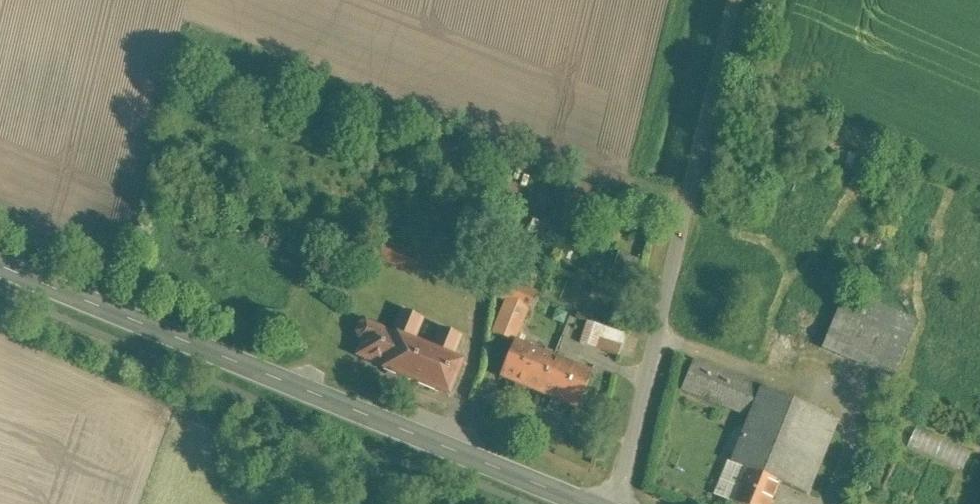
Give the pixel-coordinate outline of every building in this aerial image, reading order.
[(541,182),(534,203),(592,220),(601,189),(571,180),(568,189),(541,182)] [(374,252),(368,271),(406,285),(413,266),(374,252)] [(612,272),(636,278),(641,258),(617,252),(612,272)] [(502,290),(495,309),(531,322),(538,303),(502,290)] [(852,291),(827,348),(896,378),(921,321),(852,291)] [(378,382),(452,410),(468,369),(461,367),(472,337),(451,329),(441,355),(422,348),(431,324),(402,313),(394,335),(365,325),(358,346),(387,357),(378,382)] [(584,320),(578,345),(623,356),(630,332),(584,320)] [(500,391),(586,422),(602,377),(516,346),(500,391)] [(750,418),(764,387),(697,358),(683,389),(750,418)] [(750,418),(732,459),(788,483),(812,494),(843,421),(764,387),(750,418)] [(920,425),(909,447),(966,474),(976,452),(920,425)] [(732,459),(717,496),(736,503),(779,503),(788,483),(732,459)]
